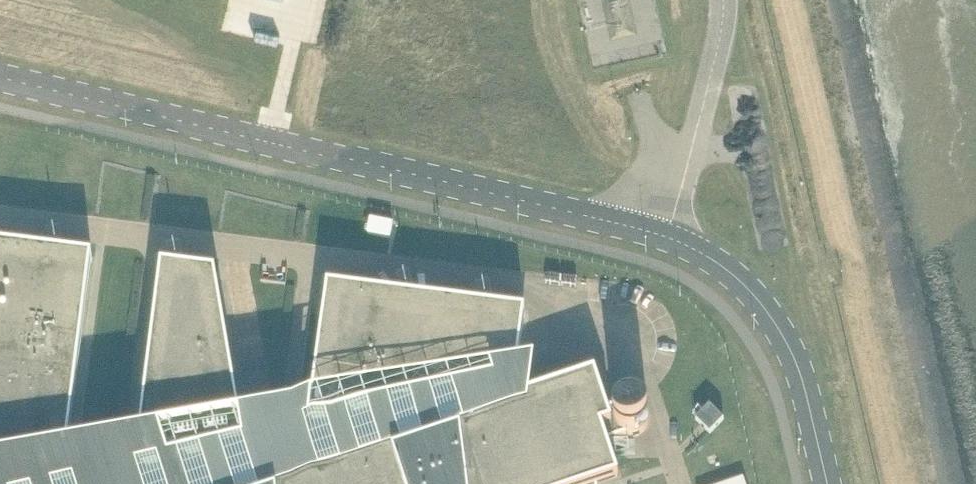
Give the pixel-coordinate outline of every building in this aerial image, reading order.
[(370,232),(370,234),(393,238),(395,224),(372,220),(370,232)] [(619,476),(608,444),(630,437),(646,431),(650,415),(645,406),(635,402),(634,402),(635,405),(629,407),(628,404),(609,411),(598,379),(515,407),(507,384),(518,381),(527,314),(329,289),(311,429),(242,420),(217,275),(163,268),(137,472),(68,464),(94,259),(0,247),(0,483),(596,483),(619,476)] [(697,421),(707,430),(711,434),(725,420),(711,406),(697,421)]
